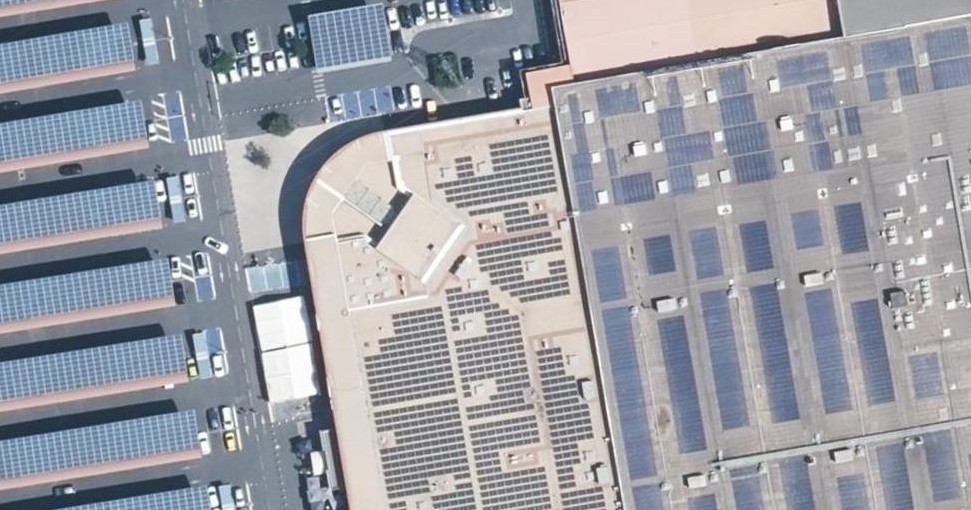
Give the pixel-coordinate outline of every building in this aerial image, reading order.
[(74,0),(0,0),(0,12),(74,0)] [(895,26),(874,29),(737,54),(624,73),(573,81),(549,85),(552,100),(538,102),(384,129),(388,156),(360,161),(340,174),(333,185),(327,197),(322,218),(326,237),(359,427),(370,486),(374,509),(970,509),(970,0),(890,0),(895,26)] [(573,81),(624,73),(737,54),(874,29),(895,26),(890,0),(559,0),(573,81)] [(307,20),(314,70),(391,58),(384,9),(307,20)] [(137,64),(130,25),(0,47),(0,87),(137,64)] [(0,127),(0,167),(150,143),(144,103),(0,127)] [(164,221),(158,182),(0,207),(0,246),(164,221)] [(177,301),(171,261),(0,288),(0,328),(177,301)] [(190,376),(184,337),(0,367),(0,406),(190,376)] [(203,451),(197,414),(0,444),(0,482),(203,451)] [(370,486),(359,427),(322,434),(332,493),(370,486)] [(209,488),(73,509),(212,509),(209,488)]
